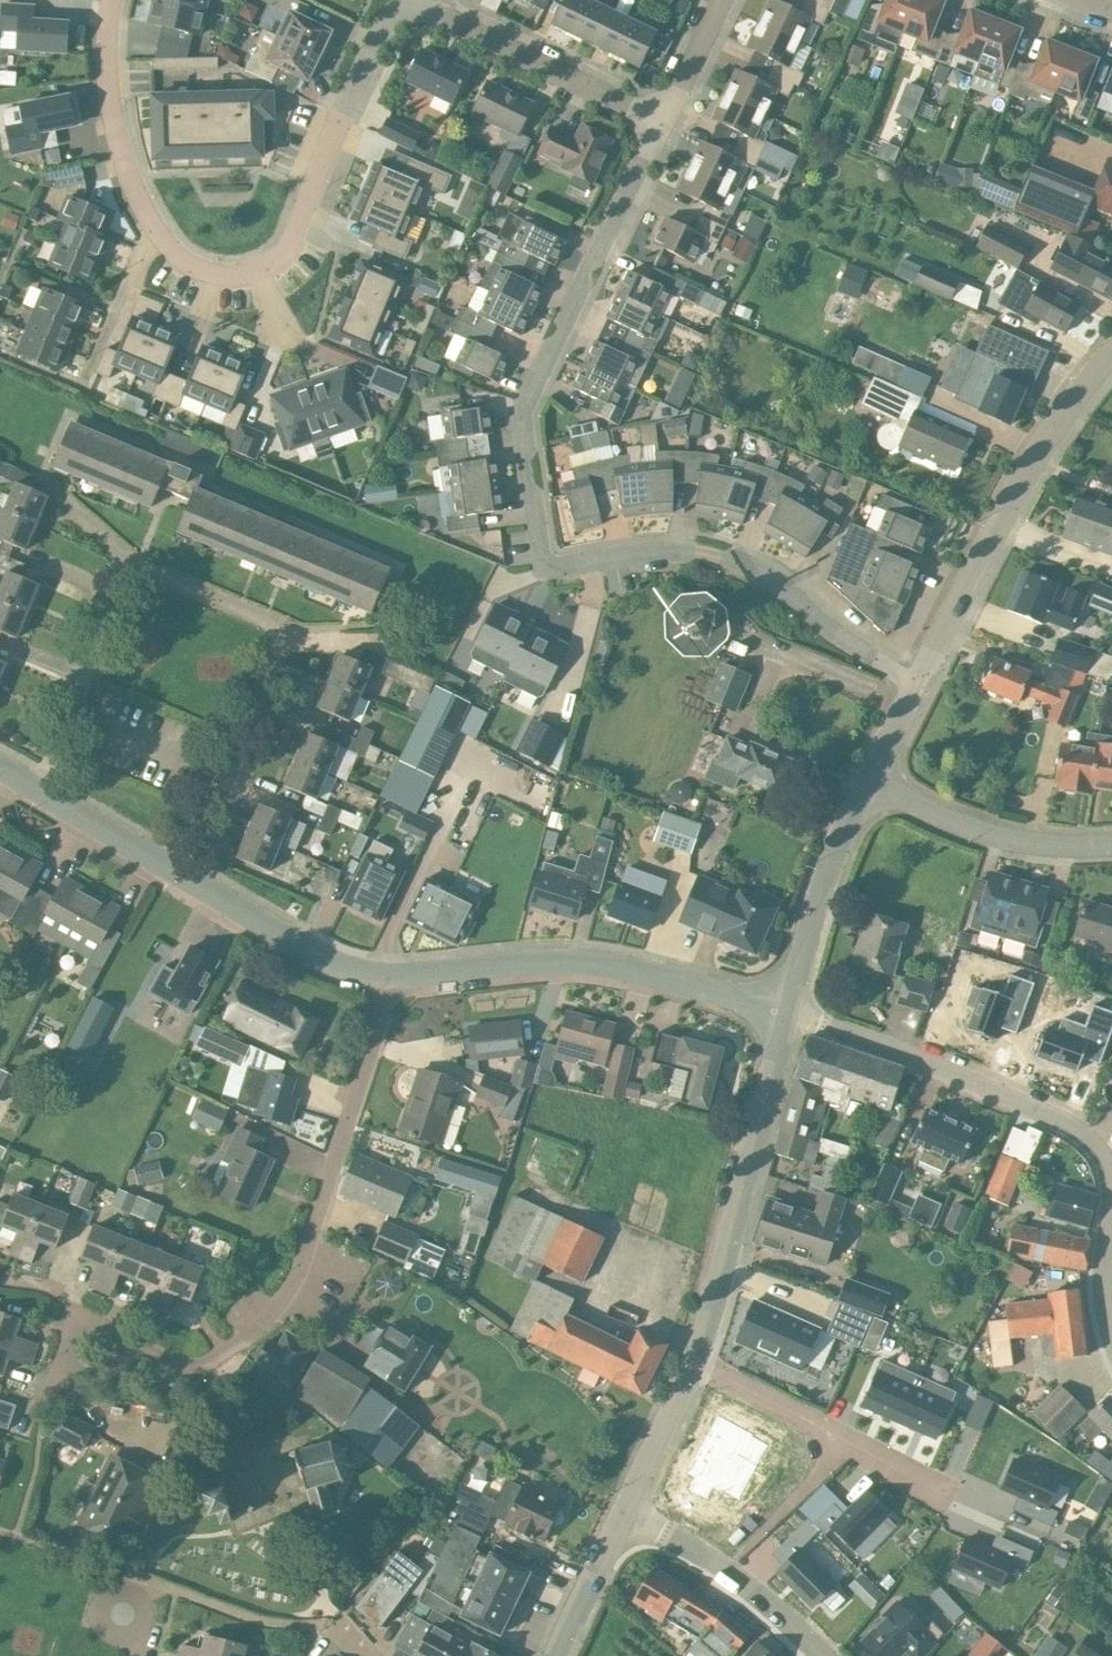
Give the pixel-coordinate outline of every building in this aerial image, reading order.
[(150,24),(200,35),(205,12),(156,0),(155,0),(150,24)] [(205,12),(208,0),(156,0),(205,12)] [(281,38),(326,59),(332,43),(329,42),(333,33),(305,20),(311,7),(297,0),(282,0),(278,8),(292,15),(281,38)] [(480,5),(496,13),(502,1),(508,4),(510,0),(483,0),(480,5)] [(533,5),(544,10),(549,0),(536,0),(533,5)] [(576,37),(593,2),(594,0),(566,0),(554,26),(576,37)] [(679,0),(678,0),(674,11),(682,15),(687,4),(679,0)] [(806,1),(800,13),(773,0),(772,0),(761,24),(801,43),(812,20),(824,26),(830,13),(806,1)] [(830,13),(831,12),(842,17),(851,0),(807,0),(806,1),(830,13)] [(904,33),(917,0),(888,0),(884,10),(871,5),(857,39),(895,54),(904,33)] [(937,61),(947,35),(934,30),(945,0),(917,0),(904,33),(917,38),(912,51),(937,61)] [(259,8),(245,1),(239,15),(253,22),(259,8)] [(597,47),(614,12),(593,2),(576,37),(597,47)] [(34,6),(3,5),(1,30),(19,31),(18,50),(67,53),(68,42),(71,42),(72,27),(68,27),(69,23),(33,21),(34,6)] [(947,35),(937,61),(951,66),(956,53),(979,62),(980,62),(996,21),(986,17),(987,14),(972,8),(960,40),(947,35)] [(619,58),(636,22),(614,12),(597,47),(619,58)] [(1011,94),(1023,64),(1010,59),(1022,28),(1008,22),(1007,25),(996,21),(980,62),(979,62),(974,75),(1013,90),(1011,94)] [(636,22),(619,58),(641,68),(658,33),(636,22)] [(777,61),(772,73),(800,86),(806,74),(790,66),(801,43),(761,24),(749,48),(777,61)] [(326,59),(281,38),(266,30),(259,45),(260,47),(248,71),(275,84),(282,68),(310,81),(315,73),(317,74),(326,59)] [(1023,64),(1011,94),(1025,100),(1026,96),(1038,100),(1043,87),(1056,92),(1072,51),(1062,47),(1063,44),(1049,38),(1036,70),(1023,64)] [(154,59),(188,59),(190,48),(159,40),(154,59)] [(849,47),(843,63),(857,69),(864,53),(849,47)] [(470,72),(424,50),(408,83),(454,105),(470,72)] [(1083,55),(1072,51),(1056,92),(1080,101),(1075,115),(1089,120),(1099,94),(1086,89),(1098,57),(1084,52),(1083,55)] [(220,58),(154,59),(154,70),(220,69),(220,58)] [(949,71),(937,66),(931,82),(943,87),(949,71)] [(1102,91),(1111,95),(1111,68),(1102,91)] [(738,71),(726,95),(766,114),(778,91),(790,97),(795,85),(800,86),(772,73),(766,85),(738,71)] [(536,104),(490,82),(474,114),(503,129),(520,137),(536,104)] [(1096,106),(1111,112),(1111,95),(1102,91),(1096,106)] [(274,93),(154,97),(156,159),(263,156),(262,119),(275,119),(274,93)] [(743,133),(737,145),(761,156),(767,143),(765,142),(768,136),(766,131),(760,128),(766,114),(726,95),(715,119),(743,133)] [(71,107),(70,96),(21,104),(24,123),(7,126),(11,151),(42,146),(39,131),(74,125),(74,122),(77,121),(75,106),(71,107)] [(422,134),(388,118),(379,136),(413,152),(422,134)] [(614,141),(584,127),(578,139),(553,128),(541,153),(566,165),(564,169),(594,183),(614,141)] [(880,137),(874,153),(890,159),(896,143),(880,137)] [(441,147),(429,141),(423,153),(435,159),(441,147)] [(755,169),(778,180),(784,168),(779,166),(779,165),(761,156),(737,145),(732,156),(704,143),(692,167),(732,186),(743,163),(755,169)] [(60,162),(58,150),(45,152),(47,164),(60,162)] [(524,159),(505,150),(488,187),(506,196),(524,159)] [(485,158),(478,171),(489,177),(496,164),(485,158)] [(377,165),(365,193),(388,203),(414,214),(425,187),(445,195),(453,177),(411,160),(404,176),(377,165)] [(1069,236),(1075,239),(1089,205),(1111,215),(1111,161),(1110,160),(1096,191),(1032,165),(1023,188),(1015,208),(1013,213),(1069,236)] [(941,163),(935,180),(957,188),(973,188),(973,187),(975,187),(979,177),(981,174),(973,173),(973,170),(958,169),(941,163)] [(81,166),(56,172),(60,191),(85,185),(81,166)] [(733,215),(744,192),(732,186),(692,167),(680,191),(708,204),(703,216),(727,228),(733,215)] [(465,197),(480,203),(487,186),(472,180),(465,197)] [(388,203),(365,193),(353,220),(380,231),(374,246),(406,259),(413,243),(403,239),(414,214),(388,203)] [(68,196),(59,218),(101,235),(110,213),(68,196)] [(40,211),(31,207),(27,219),(35,222),(40,211)] [(10,213),(4,226),(14,230),(20,217),(10,213)] [(470,238),(490,248),(528,266),(533,255),(556,266),(568,241),(544,230),(547,225),(528,216),(526,221),(509,213),(498,237),(476,227),(470,238)] [(715,251),(727,228),(703,216),(695,232),(667,219),(655,243),(695,263),(701,250),(709,253),(715,251)] [(753,216),(743,235),(758,243),(768,223),(753,216)] [(67,222),(59,243),(100,260),(109,238),(101,235),(59,218),(59,219),(67,222)] [(1031,245),(987,223),(975,247),(1019,269),(1031,245)] [(456,231),(449,246),(460,251),(466,235),(456,231)] [(37,236),(28,232),(24,242),(32,246),(37,236)] [(725,236),(721,245),(731,250),(736,240),(725,236)] [(1069,236),(1052,269),(1068,277),(1111,300),(1111,264),(1092,254),(1095,249),(1083,243),(1075,239),(1069,236)] [(742,238),(734,255),(748,262),(757,246),(742,238)] [(100,260),(59,243),(50,264),(91,282),(100,260)] [(491,264),(480,286),(534,312),(545,289),(522,278),(528,266),(490,248),(484,261),(491,264)] [(364,263),(354,288),(395,305),(405,281),(364,263)] [(840,280),(860,288),(866,272),(846,264),(840,280)] [(960,281),(923,265),(914,285),(951,301),(960,281)] [(1017,270),(999,303),(1023,316),(1035,323),(1038,318),(1065,333),(1080,305),(1041,283),(1017,270)] [(673,291),(671,290),(631,271),(620,294),(661,314),(672,292),(673,291)] [(414,275),(410,285),(418,289),(418,290),(434,297),(439,285),(414,275)] [(673,291),(672,292),(699,305),(705,291),(677,277),(671,290),(673,291)] [(4,285),(0,293),(0,295),(7,298),(11,288),(4,285)] [(522,336),(534,312),(480,286),(479,286),(468,308),(464,306),(458,319),(494,336),(499,325),(522,336)] [(342,313),(343,313),(384,331),(395,305),(354,288),(353,287),(342,313)] [(44,289),(35,311),(76,328),(85,306),(44,289)] [(631,329),(626,340),(654,354),(660,341),(670,319),(661,315),(661,314),(620,294),(608,318),(631,329)] [(427,305),(422,317),(430,320),(435,309),(427,305)] [(739,305),(736,314),(748,319),(752,310),(739,305)] [(35,311),(27,331),(68,348),(76,328),(35,311)] [(343,313),(333,338),(374,355),(384,331),(343,313)] [(115,365),(137,374),(156,327),(149,323),(150,321),(138,316),(137,319),(134,317),(119,353),(107,348),(96,372),(110,378),(115,365)] [(430,320),(422,317),(417,329),(425,332),(430,320)] [(494,336),(458,319),(452,332),(455,333),(445,355),(459,362),(456,368),(474,377),(477,371),(500,383),(511,358),(489,348),(494,336)] [(979,412),(1010,425),(1025,392),(1029,394),(1048,351),(988,325),(976,354),(1006,368),(1001,379),(995,376),(993,382),(967,370),(956,395),(982,406),(979,412)] [(153,396),(166,401),(176,377),(164,372),(179,336),(156,327),(137,374),(158,383),(153,396)] [(68,348),(27,331),(18,353),(59,370),(68,348)] [(407,338),(402,351),(410,354),(415,341),(407,338)] [(654,354),(626,340),(620,352),(598,341),(586,364),(637,389),(654,354)] [(185,394),(207,403),(226,356),(203,346),(189,382),(176,377),(166,401),(180,407),(185,394)] [(860,346),(853,363),(876,373),(883,357),(860,346)] [(689,352),(682,366),(696,372),(702,359),(689,352)] [(226,356),(207,403),(228,412),(223,425),(236,430),(246,406),(234,401),(249,365),(245,364),(247,361),(235,356),(234,359),(226,356)] [(419,356),(415,366),(427,371),(431,361),(419,356)] [(586,364),(575,388),(597,398),(591,411),(620,424),(637,389),(586,364)] [(378,366),(369,387),(399,400),(408,378),(378,366)] [(905,366),(896,386),(896,388),(921,399),(932,378),(905,366)] [(326,378),(309,384),(327,435),(333,450),(358,441),(353,426),(369,420),(362,400),(356,402),(345,372),(341,373),(340,370),(325,375),(326,378)] [(413,374),(408,387),(422,393),(427,380),(413,374)] [(921,399),(896,388),(896,386),(874,377),(861,404),(892,419),(891,423),(886,424),(882,426),(879,431),(877,436),(878,441),(881,446),(885,450),(889,450),(894,450),(900,447),(954,471),(970,434),(916,411),(921,399)] [(123,403),(137,413),(155,389),(141,379),(123,403)] [(327,435),(309,384),(293,390),(292,387),(277,392),(278,395),(274,397),(285,428),(278,430),(286,450),(327,435)] [(671,389),(665,401),(680,409),(686,396),(671,389)] [(440,454),(471,449),(469,437),(494,433),(490,407),(465,410),(464,405),(443,407),(448,438),(438,440),(440,454)] [(702,426),(704,415),(693,413),(691,424),(702,426)] [(686,415),(666,418),(668,434),(688,431),(686,415)] [(571,439),(574,438),(591,434),(598,433),(595,421),(569,427),(571,439)] [(240,426),(228,454),(255,465),(267,437),(240,426)] [(60,454),(54,467),(103,487),(112,491),(115,492),(142,504),(151,507),(159,487),(165,490),(172,493),(173,493),(191,501),(178,532),(371,613),(376,602),(387,575),(377,571),(370,568),(353,560),(349,559),(345,557),(317,546),(307,541),(286,533),(284,532),(279,530),(253,519),(248,517),(225,507),(196,494),(203,477),(159,459),(157,465),(130,453),(125,452),(97,440),(93,438),(71,428),(62,448),(61,452),(60,454)] [(225,452),(169,429),(162,445),(218,468),(225,452)] [(598,433),(591,434),(595,448),(610,445),(607,430),(598,433)] [(578,452),(595,448),(591,434),(574,438),(578,452)] [(687,482),(689,451),(659,451),(658,445),(655,445),(655,444),(643,445),(650,513),(674,512),(673,482),(687,482)] [(626,517),(650,513),(643,446),(627,447),(628,455),(599,462),(607,491),(621,488),(626,517)] [(445,492),(455,491),(501,484),(498,458),(472,462),(471,449),(440,454),(442,468),(445,492)] [(689,451),(687,482),(702,483),(697,513),(720,517),(731,468),(719,466),(721,455),(689,451)] [(731,468),(720,517),(744,523),(753,496),(765,500),(777,471),(746,461),(744,471),(731,468)] [(37,524),(48,497),(32,490),(37,478),(0,462),(0,476),(17,483),(6,510),(37,524)] [(596,494),(607,491),(599,462),(574,468),(578,481),(565,484),(579,531),(604,523),(596,494)] [(816,467),(808,479),(822,488),(829,475),(816,467)] [(831,470),(825,485),(838,490),(844,475),(831,470)] [(777,471),(765,500),(777,505),(764,532),(786,543),(813,501),(801,495),(807,485),(777,471)] [(501,484),(455,491),(459,515),(449,517),(451,531),(482,527),(480,513),(505,510),(501,484)] [(380,486),(365,488),(367,504),(382,502),(380,486)] [(1079,492),(1063,537),(1111,553),(1111,504),(1079,492)] [(876,506),(867,528),(879,533),(879,534),(904,545),(921,552),(931,528),(908,518),(913,505),(884,493),(878,507),(876,506)] [(822,507),(813,501),(786,543),(807,557),(823,531),(833,538),(841,525),(836,522),(844,508),(828,498),(822,507)] [(10,558),(15,546),(25,550),(37,524),(6,510),(0,507),(0,522),(0,523),(0,554),(1,554),(10,558)] [(899,557),(904,545),(879,534),(879,533),(867,528),(851,522),(827,579),(886,634),(891,629),(894,630),(921,566),(899,557)] [(1059,583),(1024,569),(1009,609),(1043,623),(1045,618),(1073,629),(1087,594),(1069,587),(1063,602),(1053,598),(1059,583)] [(40,585),(8,572),(2,586),(0,585),(0,600),(28,612),(40,585)] [(1091,604),(1111,612),(1111,586),(1100,581),(1091,604)] [(17,639),(28,612),(0,600),(0,632),(17,639)] [(533,621),(497,604),(472,658),(508,675),(531,626),(533,621)] [(705,608),(696,606),(686,610),(680,616),(678,626),(680,635),(687,641),(697,644),(705,642),(713,634),(714,624),(713,615),(705,608)] [(506,680),(544,698),(569,644),(531,626),(508,675),(506,680)] [(1076,671),(1086,675),(1086,674),(1111,682),(1111,656),(1094,651),(1095,649),(1059,638),(1051,663),(1053,663),(1074,669),(1076,671)] [(341,655),(330,682),(361,695),(373,668),(341,655)] [(1022,692),(1054,705),(1061,688),(1067,691),(1076,671),(1074,669),(1053,663),(1044,684),(1028,678),(1031,672),(996,657),(983,687),(1018,701),(1022,692)] [(436,678),(391,660),(385,675),(430,693),(436,678)] [(752,675),(721,662),(705,700),(736,713),(752,675)] [(444,670),(438,682),(458,693),(464,680),(444,670)] [(361,695),(330,682),(318,709),(350,722),(361,695)] [(469,704),(435,688),(399,760),(433,777),(469,704)] [(1061,688),(1054,705),(1048,720),(1066,728),(1079,696),(1067,691),(1061,688)] [(530,721),(515,751),(548,768),(563,738),(530,721)] [(363,726),(357,739),(369,744),(374,732),(375,731),(363,726)] [(1093,792),(1094,785),(1093,785),(1101,734),(1090,732),(1087,748),(1063,744),(1058,779),(1062,780),(1061,787),(1062,787),(1064,792),(1074,793),(1077,789),(1093,792)] [(308,733),(297,760),(328,773),(339,746),(308,733)] [(1094,785),(1111,788),(1111,735),(1101,734),(1093,785),(1094,785)] [(728,737),(717,762),(714,760),(707,778),(736,790),(741,778),(779,794),(793,761),(751,743),(750,746),(728,737)] [(369,744),(357,739),(352,751),(376,762),(382,749),(381,749),(369,744)] [(328,773),(297,760),(285,787),(317,800),(328,773)] [(408,809),(415,813),(425,794),(390,777),(381,796),(408,809)] [(329,804),(324,816),(336,821),(341,809),(329,804)] [(249,832),(280,845),(292,818),(260,805),(249,832)] [(399,828),(425,840),(434,822),(415,813),(408,809),(399,828)] [(702,823),(664,810),(653,841),(691,854),(702,823)] [(336,821),(324,816),(318,830),(330,835),(336,821)] [(605,818),(601,828),(611,831),(614,821),(605,818)] [(596,836),(616,842),(618,835),(598,829),(596,836)] [(547,830),(543,847),(553,850),(558,833),(547,830)] [(280,845),(249,832),(237,859),(269,872),(280,845)] [(361,834),(351,854),(358,858),(368,838),(361,834)] [(530,905),(576,919),(586,889),(600,894),(616,842),(596,836),(590,857),(580,855),(575,871),(545,862),(542,872),(541,872),(530,905)] [(17,851),(0,841),(0,884),(17,851)] [(371,841),(345,904),(382,920),(402,871),(385,864),(391,849),(371,841)] [(23,929),(43,890),(32,884),(43,865),(17,851),(0,884),(0,887),(23,900),(11,922),(23,929)] [(668,880),(627,865),(608,915),(650,930),(668,880)] [(343,872),(330,866),(325,879),(337,884),(343,872)] [(1021,880),(994,871),(984,902),(978,900),(973,916),(970,926),(1004,936),(1021,880)] [(740,892),(700,875),(679,922),(724,941),(724,946),(724,949),(727,951),(730,952),(734,952),(737,950),(739,948),(757,955),(777,908),(740,892)] [(45,918),(73,933),(93,893),(66,878),(55,897),(43,890),(23,929),(36,935),(38,930),(45,918)] [(426,925),(425,929),(426,929),(455,943),(474,901),(426,878),(406,920),(420,927),(422,923),(426,925)] [(1049,888),(1021,880),(1004,936),(1037,947),(1040,937),(1041,937),(1045,921),(1039,919),(1049,888)] [(93,893),(73,933),(97,947),(90,960),(90,961),(78,982),(91,990),(103,967),(122,934),(110,927),(120,908),(93,893)] [(1087,900),(1076,935),(1107,945),(1105,953),(1111,955),(1111,911),(1105,909),(1105,906),(1087,900)] [(907,923),(873,913),(866,938),(861,936),(854,962),(893,973),(907,923)] [(960,933),(956,945),(964,948),(968,935),(960,933)] [(219,959),(191,945),(175,974),(162,967),(148,993),(189,1014),(219,959)] [(1026,952),(1022,964),(1038,968),(1041,957),(1026,952)] [(1039,973),(1035,984),(1034,985),(1034,986),(1047,991),(1054,993),(1059,979),(1039,973)] [(935,983),(905,974),(897,1004),(927,1013),(935,983)] [(972,993),(966,1011),(975,1014),(967,1036),(994,1046),(999,1034),(1015,1040),(1033,989),(1009,980),(1001,1002),(982,995),(982,996),(972,993)] [(318,1020),(242,983),(224,1020),(300,1057),(318,1020)] [(947,990),(935,986),(932,997),(944,1000),(947,990)] [(93,998),(68,1046),(89,1057),(114,1009),(93,998)] [(1041,1054),(1082,1069),(1087,1056),(1105,1063),(1111,1042),(1111,1009),(1097,1003),(1089,1025),(1067,1017),(1062,1031),(1050,1027),(1041,1054)] [(576,1058),(604,1065),(615,1025),(567,1013),(555,1058),(574,1063),(576,1058)] [(196,1022),(188,1039),(196,1042),(204,1026),(196,1022)] [(523,1054),(520,1022),(470,1028),(473,1060),(523,1054)] [(196,1042),(195,1046),(232,1063),(243,1068),(243,1067),(253,1048),(204,1026),(196,1042)] [(723,1049),(659,1032),(651,1062),(689,1072),(681,1102),(708,1109),(723,1049)] [(859,1085),(855,1098),(892,1110),(904,1069),(808,1035),(802,1056),(846,1071),(844,1080),(859,1085)] [(846,1071),(802,1056),(793,1092),(827,1101),(847,1107),(851,1097),(855,1098),(859,1085),(844,1080),(846,1071)] [(517,1059),(511,1085),(525,1089),(532,1091),(539,1064),(517,1059)] [(476,1060),(473,1060),(465,1060),(466,1069),(477,1073),(476,1060)] [(248,1066),(247,1070),(238,1098),(237,1103),(258,1110),(256,1114),(289,1124),(294,1107),(287,1105),(294,1079),(269,1072),(248,1066)] [(602,1095),(624,1100),(624,1098),(627,1084),(630,1073),(608,1068),(602,1095)] [(0,1071),(0,1099),(1,1100),(13,1076),(1,1070),(0,1071)] [(461,1083),(420,1070),(400,1131),(441,1144),(461,1083)] [(525,1089),(511,1085),(484,1075),(476,1097),(503,1108),(501,1118),(513,1122),(525,1089)] [(627,1084),(624,1098),(633,1100),(636,1086),(627,1084)] [(827,1101),(793,1092),(775,1154),(814,1166),(821,1143),(816,1141),(827,1101)] [(229,1111),(203,1099),(193,1120),(220,1132),(229,1111)] [(941,1114),(927,1108),(913,1141),(926,1147),(921,1160),(944,1170),(949,1157),(962,1162),(976,1130),(963,1124),(964,1121),(942,1111),(941,1114)] [(901,1120),(885,1114),(873,1144),(889,1150),(901,1120)] [(1041,1132),(1028,1126),(1025,1132),(1013,1127),(1002,1153),(1028,1164),(1041,1132)] [(263,1140),(239,1129),(225,1159),(233,1162),(219,1193),(252,1208),(273,1161),(257,1153),(263,1140)] [(842,1144),(838,1158),(846,1160),(850,1146),(842,1144)] [(412,1178),(356,1154),(340,1193),(396,1217),(412,1178)] [(809,1188),(824,1193),(835,1196),(846,1160),(838,1158),(829,1155),(822,1176),(813,1174),(809,1188)] [(1023,1164),(1002,1155),(984,1197),(1005,1206),(1023,1164)] [(477,1191),(469,1215),(487,1221),(501,1179),(442,1159),(436,1177),(477,1191)] [(164,1179),(159,1160),(134,1167),(134,1168),(126,1171),(129,1185),(138,1183),(139,1186),(164,1179)] [(903,1171),(885,1164),(869,1207),(879,1211),(883,1201),(890,1204),(903,1171)] [(70,1202),(84,1208),(95,1183),(80,1177),(70,1202)] [(1096,1195),(1058,1185),(1053,1204),(1048,1203),(1044,1216),(1088,1227),(1096,1195)] [(835,1196),(824,1193),(817,1215),(772,1200),(757,1245),(824,1266),(845,1199),(835,1196)] [(42,1205),(14,1194),(10,1205),(0,1201),(0,1231),(2,1226),(18,1232),(9,1254),(21,1259),(42,1205)] [(563,1218),(514,1194),(483,1257),(533,1282),(510,1330),(585,1367),(578,1379),(594,1387),(600,1375),(643,1395),(667,1345),(639,1331),(631,1347),(566,1315),(574,1298),(536,1280),(544,1264),(583,1283),(605,1238),(563,1217),(563,1218)] [(942,1204),(919,1195),(909,1217),(933,1227),(942,1204)] [(137,1197),(130,1215),(156,1225),(164,1208),(137,1197)] [(970,1210),(955,1204),(946,1226),(961,1232),(970,1210)] [(70,1216),(42,1205),(21,1259),(32,1263),(41,1242),(57,1248),(70,1216)] [(85,1207),(84,1208),(80,1219),(88,1222),(93,1210),(85,1207)] [(385,1221),(373,1248),(405,1263),(404,1267),(419,1273),(427,1253),(414,1248),(419,1235),(385,1221)] [(101,1291),(122,1237),(94,1226),(81,1258),(98,1264),(89,1286),(101,1291)] [(1054,1264),(1086,1269),(1090,1241),(1015,1226),(1008,1252),(1052,1262),(1054,1264)] [(121,1273),(136,1279),(149,1248),(122,1237),(101,1291),(112,1295),(121,1273)] [(231,1243),(217,1237),(211,1253),(225,1258),(231,1243)] [(155,1312),(177,1259),(149,1248),(136,1279),(152,1286),(144,1308),(155,1312)] [(204,1270),(177,1259),(155,1312),(167,1317),(176,1295),(192,1301),(204,1270)] [(1019,1262),(1011,1279),(1029,1288),(1037,1271),(1019,1262)] [(382,1269),(378,1293),(395,1295),(399,1272),(382,1269)] [(890,1294),(846,1278),(837,1301),(882,1317),(890,1294)] [(1089,1354),(1082,1290),(1049,1294),(1050,1300),(1006,1305),(1008,1320),(1005,1320),(994,1322),(990,1322),(996,1368),(1013,1366),(1010,1338),(1044,1334),(1045,1342),(1044,1344),(1043,1347),(1044,1352),(1047,1356),(1052,1358),(1057,1357),(1057,1358),(1089,1354)] [(737,1342),(802,1370),(805,1362),(820,1329),(754,1301),(737,1342)] [(836,1337),(857,1346),(871,1316),(840,1303),(827,1332),(836,1337)] [(35,1355),(38,1343),(16,1336),(22,1319),(0,1312),(0,1343),(35,1355)] [(874,1319),(868,1333),(881,1339),(887,1324),(874,1319)] [(400,1329),(391,1324),(367,1364),(375,1369),(373,1371),(405,1391),(431,1347),(414,1337),(416,1334),(402,1325),(400,1329)] [(318,1348),(287,1329),(278,1343),(269,1338),(254,1363),(280,1379),(278,1381),(290,1388),(291,1386),(294,1387),(318,1348)] [(820,1329),(805,1362),(822,1369),(836,1337),(827,1332),(820,1329)] [(1020,1356),(1032,1354),(1029,1337),(1017,1339),(1020,1356)] [(0,1343),(0,1375),(3,1376),(8,1359),(31,1367),(35,1355),(0,1343)] [(372,1379),(323,1348),(295,1395),(344,1425),(340,1431),(388,1470),(421,1425),(367,1385),(372,1379)] [(884,1360),(863,1406),(901,1423),(921,1376),(884,1360)] [(921,1376),(901,1423),(936,1438),(956,1392),(921,1376)] [(1086,1411),(1060,1385),(1032,1412),(1058,1439),(1086,1411)] [(986,1417),(993,1402),(978,1396),(972,1410),(986,1417)] [(1111,1396),(1093,1412),(1094,1414),(1079,1427),(1091,1440),(1104,1429),(1111,1438),(1111,1437),(1111,1398),(1111,1396)] [(9,1429),(17,1405),(0,1400),(0,1428),(0,1427),(9,1429)] [(95,1427),(64,1411),(51,1437),(82,1452),(95,1427)] [(717,1412),(682,1469),(691,1474),(684,1486),(702,1497),(709,1486),(718,1491),(719,1489),(735,1499),(767,1445),(752,1436),(753,1434),(717,1412)] [(346,1450),(331,1442),(295,1451),(313,1513),(335,1506),(328,1485),(343,1481),(351,1466),(346,1450)] [(480,1442),(474,1453),(490,1461),(496,1449),(480,1442)] [(1110,1461),(1102,1472),(1111,1480),(1111,1458),(1110,1461)] [(1014,1459),(1002,1489),(1018,1496),(1024,1499),(1018,1512),(1052,1527),(1058,1512),(1048,1508),(1061,1479),(1014,1459)] [(170,1471),(150,1460),(142,1477),(110,1461),(78,1524),(127,1549),(134,1535),(143,1540),(155,1515),(149,1512),(170,1471)] [(1093,1492),(1106,1500),(1111,1491),(1111,1483),(1102,1477),(1093,1492)] [(776,1480),(764,1493),(780,1507),(791,1495),(776,1480)] [(441,1518),(456,1525),(481,1537),(492,1514),(500,1518),(499,1521),(503,1524),(503,1525),(517,1532),(517,1534),(519,1537),(526,1540),(530,1539),(533,1534),(546,1541),(554,1525),(556,1525),(558,1525),(560,1525),(562,1524),(564,1522),(565,1521),(566,1519),(566,1517),(565,1515),(565,1513),(563,1511),(561,1510),(562,1509),(542,1500),(546,1493),(523,1482),(520,1489),(506,1481),(497,1500),(459,1482),(441,1518)] [(232,1510),(224,1488),(203,1495),(210,1517),(217,1514),(221,1525),(233,1520),(230,1510),(232,1510)] [(259,1491),(229,1497),(236,1528),(266,1522),(259,1491)] [(833,1503),(814,1523),(825,1535),(832,1528),(854,1550),(874,1530),(883,1539),(896,1526),(886,1517),(890,1514),(873,1497),(867,1491),(844,1514),(833,1503)] [(772,1516),(780,1507),(764,1493),(756,1502),(772,1516)] [(748,1510),(764,1525),(772,1516),(756,1502),(748,1510)] [(808,1518),(792,1534),(804,1546),(820,1530),(808,1518)] [(1066,1532),(1083,1539),(1088,1528),(1070,1521),(1066,1532)] [(456,1525),(433,1572),(437,1575),(430,1589),(426,1587),(420,1598),(419,1601),(449,1617),(451,1612),(500,1635),(530,1572),(491,1554),(490,1557),(475,1549),(481,1537),(456,1525)] [(966,1538),(954,1568),(1000,1588),(1012,1560),(1027,1566),(1034,1551),(1002,1537),(996,1551),(991,1549),(966,1538)] [(783,1566),(777,1572),(813,1607),(820,1600),(833,1613),(846,1600),(833,1587),(835,1585),(800,1550),(799,1549),(783,1566)] [(1059,1549),(1053,1562),(1064,1567),(1070,1554),(1059,1549)] [(404,1598),(409,1590),(422,1573),(431,1577),(433,1572),(440,1558),(428,1551),(420,1568),(399,1552),(378,1578),(404,1598)] [(634,1602),(648,1610),(646,1612),(662,1622),(665,1619),(698,1639),(723,1612),(654,1569),(635,1600),(634,1602)] [(420,1598),(426,1587),(431,1577),(422,1573),(409,1590),(420,1598)] [(381,1628),(404,1598),(378,1578),(355,1609),(381,1628)] [(872,1585),(861,1596),(871,1607),(883,1596),(872,1585)] [(1057,1589),(1045,1606),(1053,1612),(1065,1595),(1057,1589)] [(901,1600),(887,1613),(890,1616),(865,1638),(881,1655),(890,1655),(899,1648),(907,1648),(915,1655),(923,1655),(947,1633),(935,1620),(927,1628),(901,1600)] [(953,1604),(944,1613),(953,1621),(962,1612),(953,1604)] [(684,1655),(733,1655),(751,1635),(724,1611),(723,1612),(698,1639),(684,1655)] [(405,1626),(424,1637),(423,1639),(455,1655),(495,1655),(474,1644),(472,1647),(411,1614),(405,1626)] [(423,1639),(424,1637),(405,1626),(394,1646),(412,1655),(455,1655),(423,1639)] [(986,1633),(968,1655),(1004,1655),(1008,1651),(986,1633)] [(206,1636),(203,1649),(183,1644),(180,1655),(244,1655),(247,1646),(206,1636)] [(1077,1653),(1080,1655),(1111,1655),(1111,1653),(1089,1636),(1077,1653)] [(1036,1655),(1059,1655),(1065,1648),(1049,1637),(1036,1655)] [(758,1641),(746,1655),(775,1655),(758,1641)]
